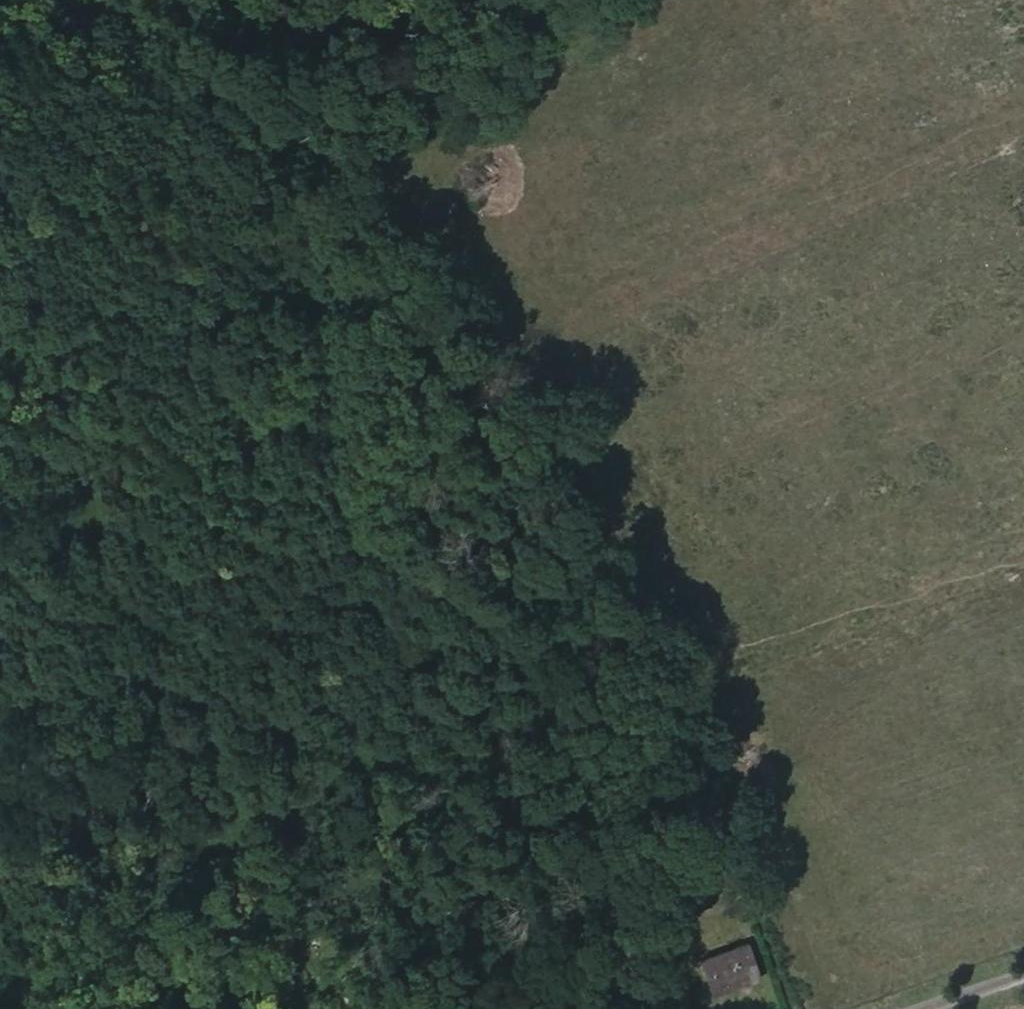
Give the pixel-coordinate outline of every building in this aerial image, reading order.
[(712,993),(756,977),(746,944),(701,959),(712,993)]
